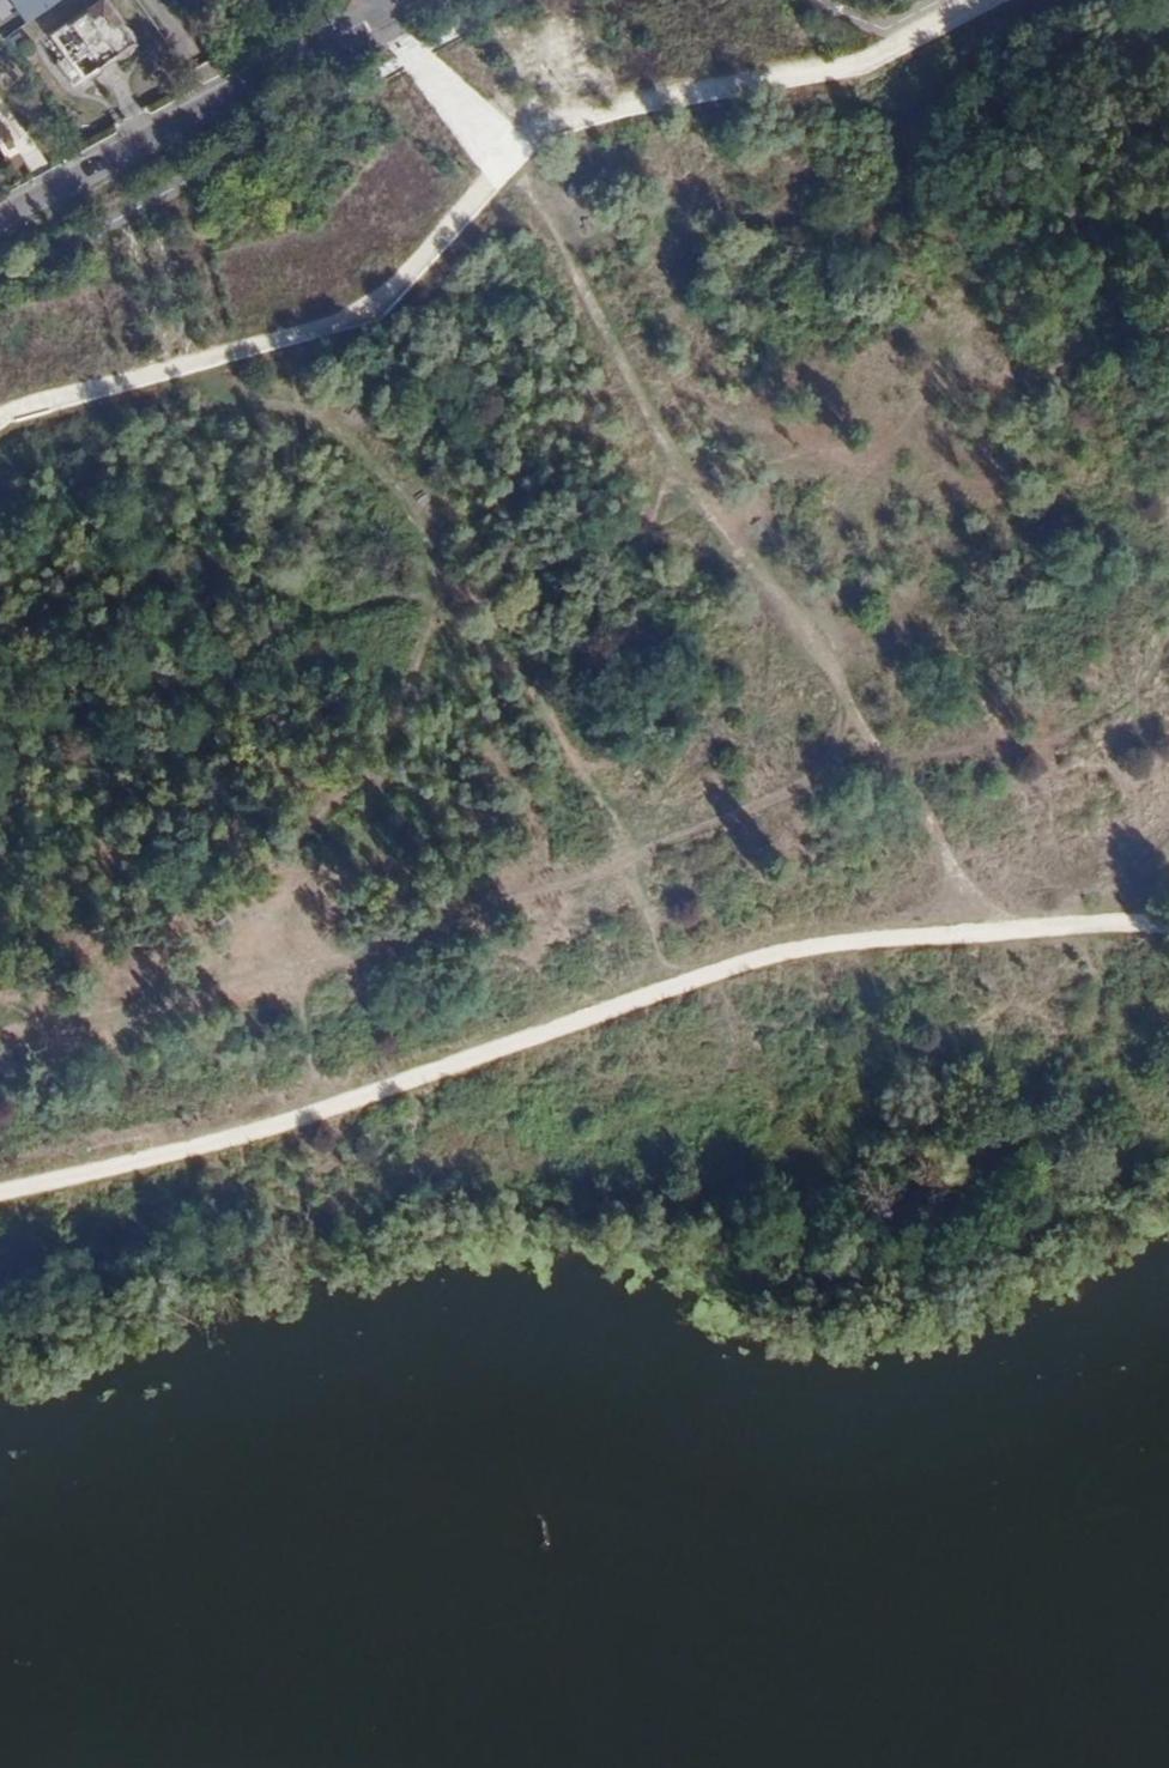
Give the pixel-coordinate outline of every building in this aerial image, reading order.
[(30,22),(58,0),(16,0),(30,22)] [(94,4),(47,38),(78,80),(125,46),(94,4)]
